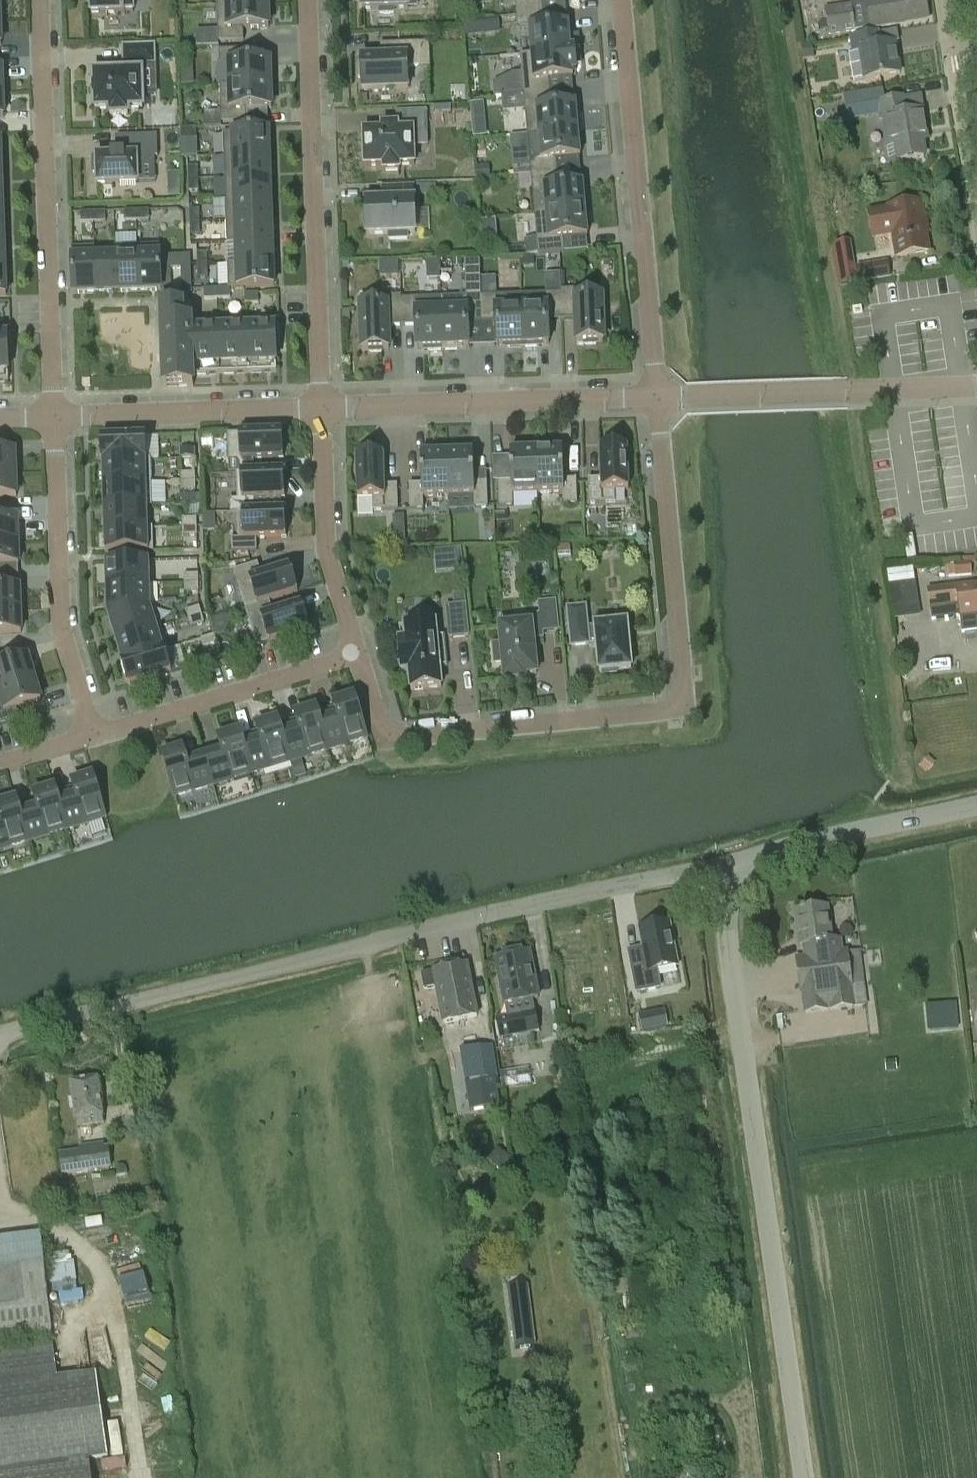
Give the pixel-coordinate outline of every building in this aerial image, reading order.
[(92,14),(121,13),(121,16),(125,15),(125,13),(133,13),(133,0),(91,0),(92,14)] [(362,10),(379,10),(379,14),(394,14),(394,9),(409,9),(409,0),(362,0),(362,10)] [(516,16),(544,14),(543,0),(515,0),(516,16)] [(866,0),(866,3),(827,10),(831,35),(928,20),(925,0),(868,0),(866,0)] [(269,18),(273,18),(272,4),(218,6),(219,42),(244,41),(244,29),(269,28),(269,18)] [(544,14),(516,16),(518,31),(530,30),(533,54),(533,55),(574,51),(573,50),(573,49),(579,48),(578,36),(569,37),(568,27),(570,27),(569,25),(545,28),(544,14)] [(879,46),(877,34),(851,38),(854,53),(849,54),(854,81),(864,79),(865,80),(900,74),(895,43),(879,46)] [(362,79),(362,91),(408,90),(407,67),(420,67),(419,43),(392,44),(393,58),(361,59),(361,63),(357,63),(358,79),(362,79)] [(801,47),(803,61),(814,59),(812,45),(801,47)] [(94,87),(94,97),(95,97),(95,110),(110,110),(110,116),(128,115),(128,109),(143,109),(141,73),(141,65),(154,64),(154,47),(124,48),(124,65),(126,65),(127,73),(94,74),(94,87)] [(230,85),(220,86),(220,87),(275,85),(274,71),(270,71),(270,61),(245,62),(244,50),(219,51),(219,64),(229,64),(230,85)] [(514,82),(495,84),(496,98),(524,95),(524,96),(552,93),(550,79),(574,77),(574,76),(573,76),(573,73),(577,72),(576,66),(582,65),(581,53),(575,53),(575,50),(573,50),(574,51),(533,55),(533,54),(520,55),(522,74),(513,75),(514,82)] [(221,123),(222,123),(246,122),(246,110),(272,109),(271,99),(275,99),(275,85),(220,87),(221,123)] [(527,136),(540,135),(540,134),(581,131),(580,116),(577,117),(576,106),(577,106),(577,105),(553,107),(552,93),(524,96),(527,136)] [(898,99),(877,103),(879,119),(884,118),(889,147),(896,146),(898,162),(924,158),(922,142),(927,142),(922,111),(900,115),(898,99)] [(478,107),(471,109),(475,135),(485,133),(483,119),(480,120),(478,107)] [(365,167),(384,167),(384,172),(399,171),(399,166),(414,165),(413,146),(427,146),(426,111),(397,113),(397,126),(382,127),(382,132),(364,133),(365,167)] [(196,129),(181,129),(182,141),(196,141),(196,129)] [(223,133),(224,157),(269,155),(268,131),(223,133)] [(540,135),(527,136),(531,176),(559,173),(558,159),(582,157),(582,155),(580,156),(579,145),(583,145),(581,131),(540,134),(540,135)] [(93,174),(97,173),(98,184),(138,183),(137,167),(155,167),(155,157),(158,157),(157,136),(123,137),(124,155),(112,156),(112,157),(93,158),(93,174)] [(225,178),(270,177),(269,155),(224,157),(225,178)] [(489,166),(476,167),(477,180),(490,180),(489,166)] [(188,167),(188,179),(198,179),(198,167),(188,167)] [(559,173),(531,176),(535,215),(586,211),(583,186),(585,186),(584,185),(560,187),(559,173)] [(226,200),(271,198),(270,177),(225,178),(226,200)] [(199,192),(198,179),(188,179),(189,192),(199,192)] [(384,202),(366,202),(367,235),(389,234),(389,240),(407,239),(407,234),(415,233),(414,201),(413,201),(412,188),(387,189),(388,198),(384,202)] [(226,222),(272,220),(271,198),(226,200),(226,222)] [(869,212),(873,236),(892,232),(896,258),(929,252),(920,202),(888,208),(888,209),(869,212)] [(190,223),(200,222),(200,210),(189,210),(190,223)] [(124,221),(137,221),(136,211),(124,211),(124,221)] [(149,211),(136,211),(137,221),(149,221),(149,211)] [(586,211),(535,215),(537,238),(538,255),(582,251),(580,237),(589,236),(589,235),(588,235),(586,211)] [(81,223),(93,223),(93,212),(81,213),(81,223)] [(106,212),(93,212),(93,223),(106,222),(106,212)] [(227,244),(237,243),(272,242),(272,220),(226,222),(227,244)] [(200,235),(200,222),(190,223),(190,235),(200,235)] [(851,241),(833,245),(840,286),(845,285),(858,283),(851,241)] [(237,243),(237,263),(237,264),(273,263),(272,242),(237,243)] [(115,247),(115,257),(116,257),(117,292),(139,292),(137,246),(115,247)] [(160,256),(160,246),(137,246),(139,292),(161,291),(160,256)] [(95,247),(72,248),(73,294),(96,293),(94,258),(95,258),(95,247)] [(197,253),(198,266),(208,265),(207,253),(197,253)] [(160,256),(161,291),(162,295),(172,295),(171,269),(181,269),(182,294),(192,294),(191,255),(160,256)] [(94,258),(96,293),(105,293),(117,292),(116,257),(115,257),(95,258),(94,258)] [(533,257),(521,257),(522,265),(534,265),(533,257)] [(464,261),(466,297),(481,296),(480,260),(464,261)] [(398,262),(380,263),(380,277),(399,277),(398,262)] [(274,287),(273,263),(237,264),(237,263),(228,264),(229,288),(274,287)] [(887,264),(858,268),(860,282),(889,277),(887,264)] [(208,278),(208,265),(198,266),(198,278),(208,278)] [(204,299),(217,299),(217,289),(204,289),(204,299)] [(230,289),(217,289),(217,299),(231,299),(230,289)] [(561,293),(562,321),(576,320),(577,343),(584,343),(584,345),(596,345),(596,342),(604,342),(603,315),(605,315),(605,302),(602,302),(602,297),(586,298),(586,290),(561,291),(561,293)] [(561,293),(521,295),(523,348),(537,347),(537,345),(548,344),(548,345),(549,345),(548,321),(562,321),(561,293)] [(258,294),(245,294),(245,303),(258,303),(258,294)] [(521,295),(481,296),(482,323),(496,323),(497,347),(498,347),(498,346),(509,345),(509,348),(523,348),(521,295)] [(402,326),(401,299),(401,296),(376,297),(377,305),(361,306),(361,311),(358,311),(359,323),(361,323),(362,351),(370,350),(370,353),(382,352),(382,350),(389,350),(388,327),(402,326)] [(466,297),(441,298),(443,351),(457,350),(457,347),(468,347),(468,348),(469,348),(468,324),(482,323),(481,296),(466,297)] [(441,298),(401,299),(402,326),(416,326),(417,350),(418,350),(418,349),(429,348),(429,351),(443,351),(441,298)] [(193,387),(193,375),(194,375),(192,322),(183,322),(183,307),(162,307),(165,388),(193,387)] [(247,321),(248,373),(276,373),(275,345),(280,345),(279,320),(247,321)] [(192,322),(194,375),(221,374),(219,321),(192,322)] [(219,321),(221,374),(248,373),(247,321),(219,321)] [(9,382),(8,354),(12,354),(11,330),(0,330),(0,382),(9,382)] [(229,474),(236,474),(254,473),(254,460),(283,459),(283,432),(228,434),(229,474)] [(102,463),(103,463),(103,462),(147,460),(147,459),(146,436),(101,438),(102,463)] [(590,504),(615,503),(615,491),(629,491),(629,489),(627,447),(600,448),(601,478),(589,479),(589,484),(590,504)] [(181,459),(195,459),(195,450),(181,450),(181,459)] [(537,451),(538,494),(564,493),(564,505),(577,504),(577,484),(576,479),(564,479),(563,450),(537,451)] [(500,507),(513,507),(512,495),(538,494),(537,451),(511,451),(512,481),(499,482),(500,504),(500,507)] [(15,453),(0,453),(0,475),(16,475),(15,453)] [(447,454),(449,497),(474,496),(475,508),(488,507),(488,504),(487,482),(474,482),(473,453),(447,454)] [(422,484),(409,485),(410,510),(423,510),(423,498),(449,497),(447,454),(421,455),(422,484)] [(398,510),(397,485),(385,486),(384,456),(357,457),(358,495),(358,500),(372,499),(373,511),(398,510)] [(103,462),(103,463),(103,484),(151,483),(151,459),(147,459),(147,460),(103,462)] [(164,480),(164,459),(151,460),(151,480),(164,480)] [(230,513),(256,512),(255,500),(285,499),(284,471),(254,473),(236,474),(237,500),(230,500),(230,513)] [(195,482),(195,473),(181,473),(181,482),(195,482)] [(17,497),(16,475),(0,475),(0,498),(17,497)] [(181,482),(182,491),(196,490),(195,482),(181,482)] [(151,483),(103,484),(104,507),(147,506),(147,507),(152,507),(151,483)] [(147,506),(104,507),(105,530),(148,529),(148,528),(147,507),(147,506)] [(285,511),(256,512),(230,513),(238,513),(238,539),(231,539),(232,552),(257,551),(256,539),(286,538),(285,511)] [(197,527),(197,518),(183,519),(183,528),(197,527)] [(18,543),(17,521),(0,521),(0,544),(18,543)] [(183,528),(183,536),(197,536),(197,527),(183,528)] [(153,528),(148,528),(148,529),(105,530),(106,554),(154,552),(153,528)] [(406,544),(405,532),(394,532),(390,536),(390,545),(406,544)] [(19,565),(18,543),(0,544),(0,566),(19,565)] [(106,562),(107,586),(150,585),(149,561),(106,562)] [(950,577),(974,575),(973,563),(949,565),(950,577)] [(245,609),(269,602),(298,593),(290,567),(262,576),(258,564),(234,571),(245,609)] [(913,569),(888,572),(890,584),(915,581),(913,569)] [(198,574),(184,575),(185,584),(199,583),(198,574)] [(199,583),(185,584),(185,592),(199,592),(199,583)] [(150,585),(107,586),(108,614),(150,606),(150,585)] [(929,591),(933,621),(960,617),(962,634),(976,632),(976,585),(929,591)] [(21,611),(20,589),(0,589),(0,612),(21,611)] [(921,613),(915,589),(891,595),(897,619),(921,613)] [(454,606),(446,607),(449,639),(469,637),(465,594),(453,595),(454,606)] [(245,609),(257,646),(309,630),(302,605),(273,613),(269,602),(245,609)] [(533,675),(537,675),(533,639),(543,638),(542,632),(558,630),(555,602),(539,604),(540,609),(540,615),(530,617),(530,624),(500,627),(502,644),(493,645),(495,664),(503,663),(505,681),(525,679),(525,676),(533,675)] [(108,614),(116,641),(162,627),(155,606),(150,606),(108,614)] [(199,607),(186,611),(188,619),(202,615),(199,607)] [(617,670),(631,669),(628,635),(627,623),(624,624),(594,626),(594,627),(586,628),(584,608),(578,609),(568,609),(571,644),(572,646),(589,644),(589,642),(597,641),(600,672),(603,672),(603,675),(617,674),(617,670)] [(21,634),(21,611),(0,612),(0,634),(21,634)] [(202,615),(188,619),(191,628),(204,624),(202,615)] [(411,691),(442,688),(440,668),(447,668),(444,637),(437,638),(435,623),(406,626),(405,627),(406,641),(399,641),(401,657),(402,672),(409,671),(411,691)] [(162,627),(116,641),(122,662),(121,663),(168,649),(162,627)] [(214,636),(201,640),(203,647),(217,643),(214,636)] [(168,649),(121,663),(128,686),(157,677),(172,673),(165,651),(168,650),(168,649)] [(28,658),(3,666),(0,655),(0,690),(35,680),(28,658)] [(20,720),(16,709),(41,701),(35,680),(0,690),(0,726),(20,720)] [(316,709),(329,750),(367,738),(355,697),(333,704),(337,715),(320,721),(317,709),(316,709)] [(298,727),(282,732),(278,720),(277,721),(290,761),(329,750),(316,709),(295,715),(298,727)] [(243,744),(240,732),(239,732),(252,773),(290,761),(277,721),(256,727),(260,739),(243,744)] [(222,750),(204,756),(213,785),(252,773),(239,732),(218,739),(222,750)] [(174,797),(213,785),(204,756),(187,761),(183,749),(182,749),(162,756),(174,797)] [(55,788),(55,789),(67,829),(106,818),(93,777),(72,783),(76,795),(59,800),(55,788)] [(37,807),(20,812),(17,800),(16,800),(29,841),(67,829),(55,789),(33,795),(37,807)] [(29,841),(16,800),(0,805),(0,850),(29,841)] [(828,908),(795,912),(800,947),(802,946),(803,958),(796,959),(802,1011),(865,1002),(859,952),(843,954),(841,941),(832,943),(828,908)] [(643,949),(629,952),(637,993),(660,988),(657,971),(678,967),(669,923),(639,929),(643,949)] [(531,952),(494,959),(503,1006),(506,1005),(508,1017),(496,1019),(500,1039),(539,1032),(532,999),(540,997),(531,952)] [(423,991),(436,988),(443,1025),(478,1018),(467,964),(420,974),(423,991)] [(927,1006),(930,1031),(959,1028),(956,1002),(927,1006)] [(652,1014),(640,1017),(642,1031),(655,1029),(652,1014)] [(494,1045),(461,1050),(466,1082),(468,1082),(497,1077),(498,1077),(494,1045)] [(497,1077),(468,1082),(472,1109),(502,1104),(497,1077)] [(70,1083),(77,1129),(105,1125),(98,1079),(70,1083)] [(60,1156),(64,1178),(113,1170),(110,1149),(60,1156)] [(116,1167),(117,1176),(128,1175),(127,1168),(125,1168),(125,1166),(116,1167)] [(0,1240),(0,1342),(52,1335),(40,1234),(0,1240)] [(528,1286),(507,1288),(515,1349),(536,1346),(528,1286)] [(53,1344),(0,1351),(0,1477),(91,1477),(89,1460),(108,1458),(97,1375),(58,1380),(53,1344)]
